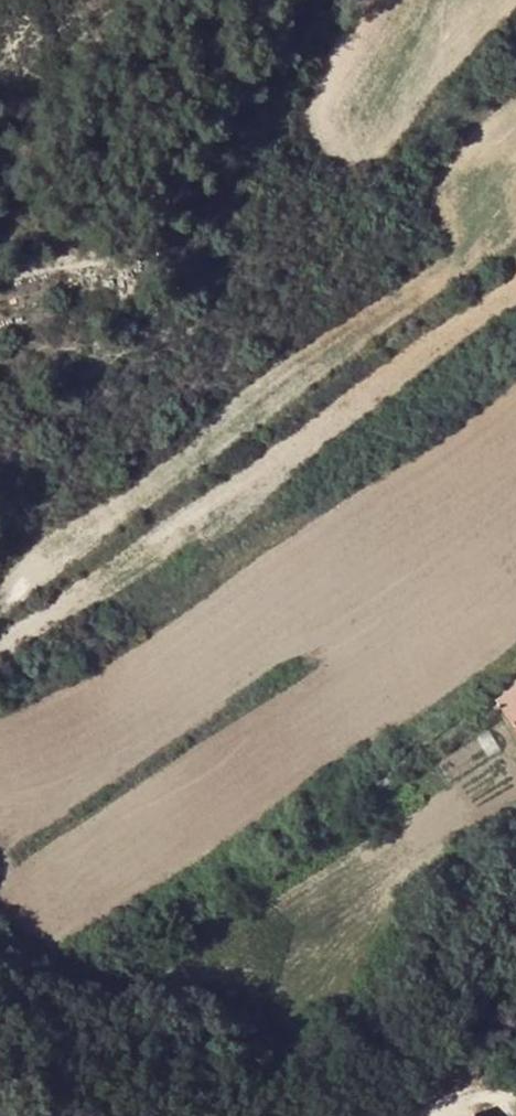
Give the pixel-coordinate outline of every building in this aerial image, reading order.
[(497,699),(515,727),(515,686),(497,699)]
